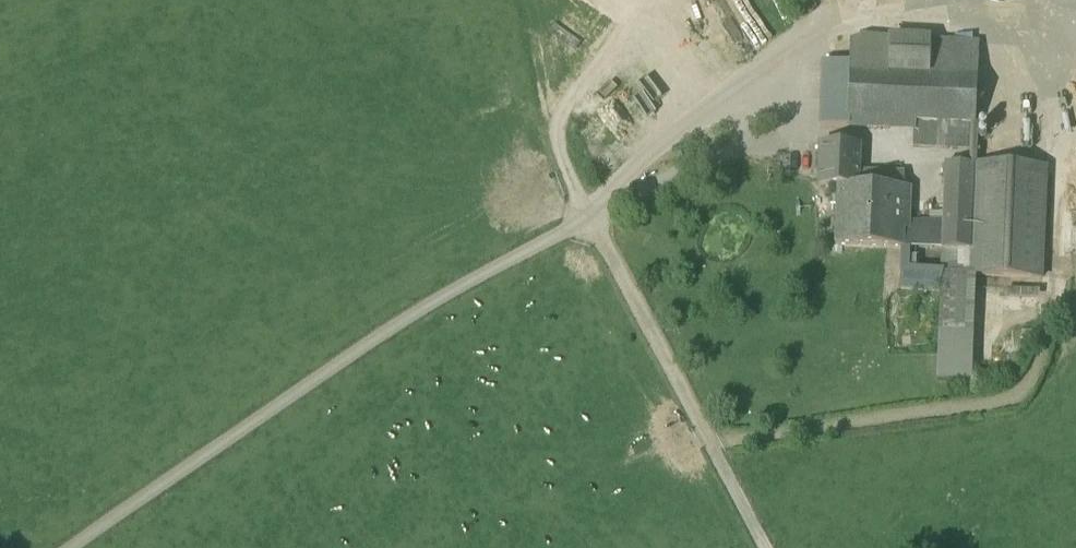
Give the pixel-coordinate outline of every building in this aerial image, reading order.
[(852,64),(851,73),(889,74),(891,40),(891,37),(864,36),(849,42),(849,64),(852,64)] [(978,44),(891,40),(889,74),(977,78),(978,44)] [(852,64),(849,64),(824,63),(821,127),(849,128),(850,119),(847,119),(849,73),(851,73),(852,64)] [(977,78),(889,74),(851,73),(849,73),(847,119),(850,119),(915,122),(914,133),(914,148),(974,151),(974,148),(975,125),(975,124),(977,78)] [(838,186),(858,187),(859,177),(859,147),(821,145),(819,186),(838,186)] [(943,231),(942,250),(970,251),(973,177),(974,166),(946,165),(944,222),(943,231)] [(1046,168),(974,166),(973,177),(1046,180),(1046,168)] [(884,173),(859,177),(858,187),(905,188),(904,177),(899,173),(884,173)] [(1046,180),(973,177),(970,251),(942,250),(942,270),(942,274),(942,275),(975,276),(1042,279),(1046,180)] [(836,247),(902,249),(903,232),(905,188),(858,187),(838,186),(836,247)] [(902,249),(942,250),(943,231),(910,232),(903,232),(902,249)] [(942,275),(942,274),(901,271),(901,290),(941,292),(942,275)] [(971,383),(975,276),(942,275),(941,292),(938,348),(937,374),(937,382),(971,383)]
